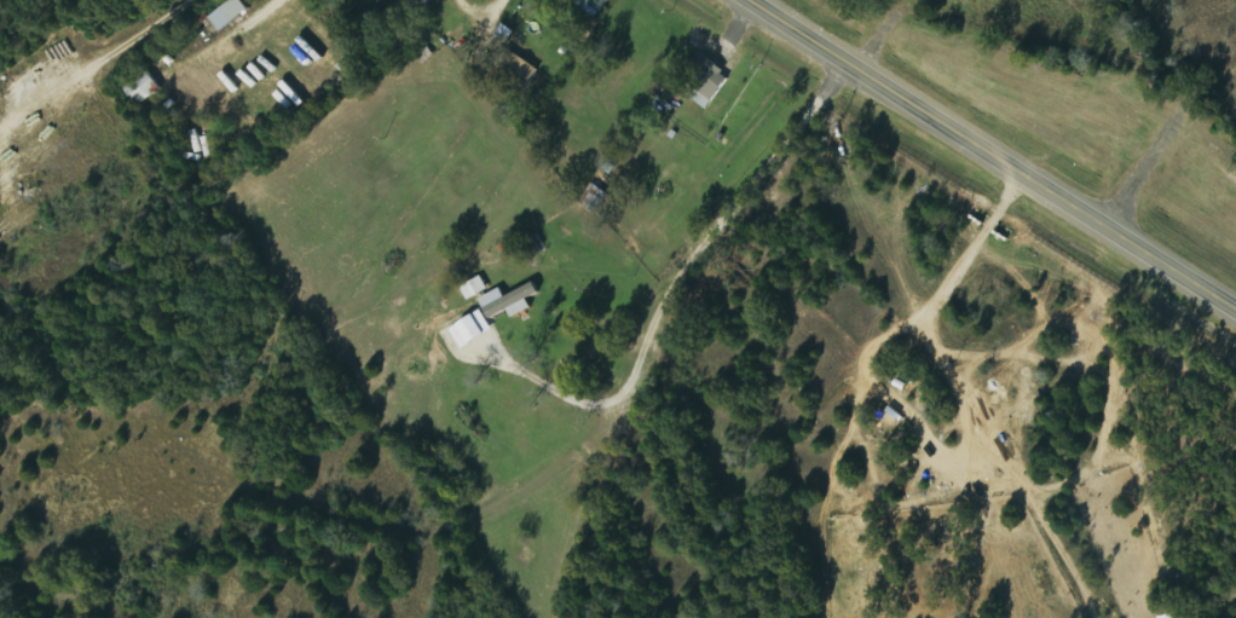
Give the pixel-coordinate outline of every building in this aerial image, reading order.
[(255,9),(247,0),(236,0),(214,18),(226,32),(255,9)] [(598,19),(611,0),(576,0),(574,3),(598,19)] [(528,92),(543,69),(510,48),(495,72),(528,92)] [(700,53),(690,68),(702,76),(689,96),(711,110),(733,75),(700,53)] [(140,106),(166,91),(154,71),(129,86),(140,106)] [(609,193),(591,183),(580,203),(598,213),(609,193)] [(469,300),(490,290),(483,277),(462,287),(469,300)] [(515,318),(535,309),(531,299),(543,293),(538,282),(507,297),(503,289),(482,298),(492,319),(511,310),(515,318)] [(453,330),(465,349),(495,330),(483,311),(453,330)]
